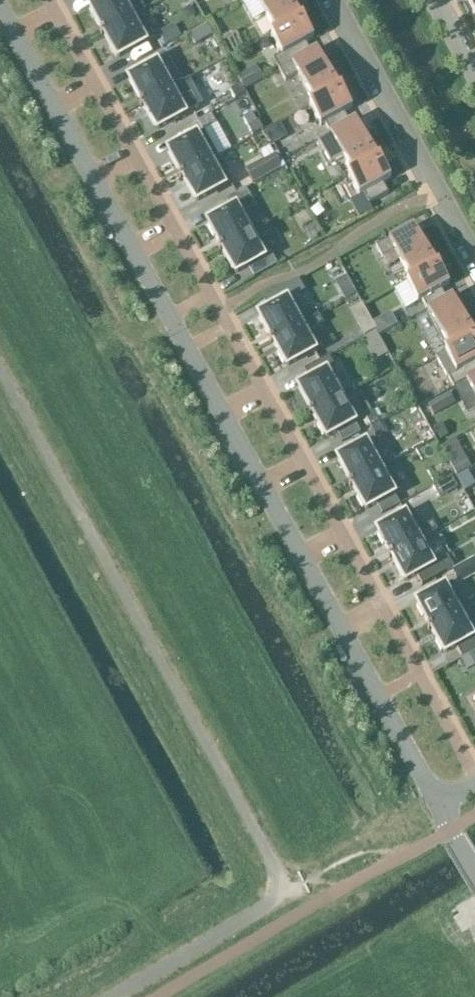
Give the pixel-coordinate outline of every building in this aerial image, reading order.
[(101,35),(145,11),(140,3),(130,8),(126,0),(99,0),(101,3),(90,8),(103,32),(100,34),(101,35)] [(275,35),(303,20),(302,19),(300,21),(289,0),(256,0),(275,35)] [(474,20),(474,0),(469,0),(465,2),(467,6),(464,8),(468,16),(472,14),(474,20)] [(145,11),(101,35),(102,36),(105,35),(118,59),(153,39),(139,15),(145,12),(145,11)] [(275,35),(271,37),(281,55),(273,60),(279,71),(311,54),(306,44),(314,40),(303,20),(275,35)] [(195,46),(212,36),(206,25),(189,35),(195,46)] [(174,26),(158,35),(165,47),(170,44),(180,38),(174,26)] [(152,68),(129,80),(143,104),(140,106),(141,107),(179,86),(178,86),(182,84),(166,53),(149,62),(152,68)] [(311,54),(279,71),(286,83),(294,78),(298,76),(314,105),(341,90),(339,91),(322,61),(316,64),(311,54)] [(179,86),(141,107),(141,108),(144,107),(157,131),(193,111),(203,105),(189,80),(179,86)] [(314,105),(310,108),(320,126),(324,124),(330,135),(350,124),(344,114),(352,110),(341,90),(314,105)] [(211,115),(198,122),(204,133),(217,126),(211,115)] [(252,136),(263,130),(258,122),(248,128),(252,136)] [(330,135),(318,142),(331,166),(344,159),(353,175),(380,160),(379,160),(377,161),(360,131),(355,134),(350,124),(330,135)] [(179,177),(180,179),(218,158),(204,133),(169,152),(182,176),(179,177)] [(244,167),(251,181),(279,165),(272,151),(244,167)] [(218,158),(180,179),(181,180),(183,179),(197,202),(232,183),(218,158)] [(353,175),(348,178),(359,197),(364,195),(369,205),(389,195),(383,184),(391,180),(380,160),(353,175)] [(245,189),(226,200),(232,210),(244,204),(251,200),(245,189)] [(258,229),(257,229),(244,204),(232,210),(208,224),(210,227),(208,228),(213,238),(216,237),(221,248),(219,249),(219,250),(258,229)] [(267,223),(257,229),(258,229),(219,250),(220,252),(223,250),(236,274),(249,267),(271,255),(262,238),(272,232),(267,223)] [(406,284),(407,285),(438,268),(438,266),(435,268),(419,237),(413,240),(408,230),(381,245),(387,255),(394,251),(411,282),(406,284)] [(277,265),(271,255),(249,267),(254,278),(277,265)] [(449,287),(438,268),(407,285),(423,314),(447,301),(441,291),(449,287)] [(277,307),(295,297),(289,286),(271,296),(277,307)] [(270,342),(270,343),(308,322),(308,321),(295,297),(277,307),(259,316),(272,340),(270,342)] [(423,314),(445,355),(474,339),(474,337),(474,338),(458,308),(452,311),(447,301),(423,314)] [(318,316),(308,321),(308,322),(270,343),(271,344),(274,343),(280,353),(277,355),(283,365),(285,364),(287,367),(322,347),(313,330),(323,325),(318,316)] [(369,319),(357,325),(365,338),(376,332),(369,319)] [(376,333),(363,341),(367,348),(380,340),(376,333)] [(462,385),(474,377),(474,339),(445,355),(437,360),(453,389),(462,385)] [(309,413),(310,415),(344,396),(343,395),(331,372),(335,370),(329,358),(304,372),(310,382),(299,388),(312,412),(309,413)] [(462,385),(474,409),(474,377),(462,385)] [(353,390),(343,395),(344,396),(310,415),(311,416),(313,415),(319,425),(317,427),(322,437),(325,436),(326,439),(337,433),(355,423),(358,422),(348,404),(358,399),(353,390)] [(448,393),(427,405),(433,416),(454,405),(448,393)] [(364,414),(371,427),(378,423),(371,410),(364,414)] [(355,423),(337,433),(343,444),(361,434),(355,423)] [(379,424),(371,429),(377,439),(385,434),(379,424)] [(441,425),(433,429),(440,441),(447,437),(441,425)] [(348,485),(349,487),(387,466),(374,440),(338,460),(351,484),(348,485)] [(462,456),(449,463),(456,478),(467,472),(470,470),(462,456)] [(349,487),(350,488),(353,487),(358,497),(356,498),(362,509),(364,507),(366,510),(401,491),(387,466),(349,487)] [(405,489),(410,500),(419,495),(413,485),(405,489)] [(419,495),(410,500),(416,510),(424,506),(419,495)] [(388,557),(389,558),(436,532),(432,524),(422,529),(412,512),(378,532),(379,535),(377,536),(383,546),(385,545),(391,555),(388,557)] [(405,582),(416,576),(422,587),(446,573),(440,561),(436,564),(423,541),(437,533),(436,532),(389,558),(390,560),(392,558),(405,582)] [(448,569),(456,564),(451,554),(442,558),(448,569)] [(459,581),(474,572),(474,556),(474,555),(452,568),(459,581)] [(427,629),(428,630),(466,609),(452,584),(417,603),(419,607),(416,608),(422,618),(424,617),(430,627),(427,629)] [(428,630),(429,632),(432,630),(437,640),(435,642),(441,652),(443,651),(445,654),(456,648),(461,658),(474,651),(474,625),(466,609),(428,630)]
